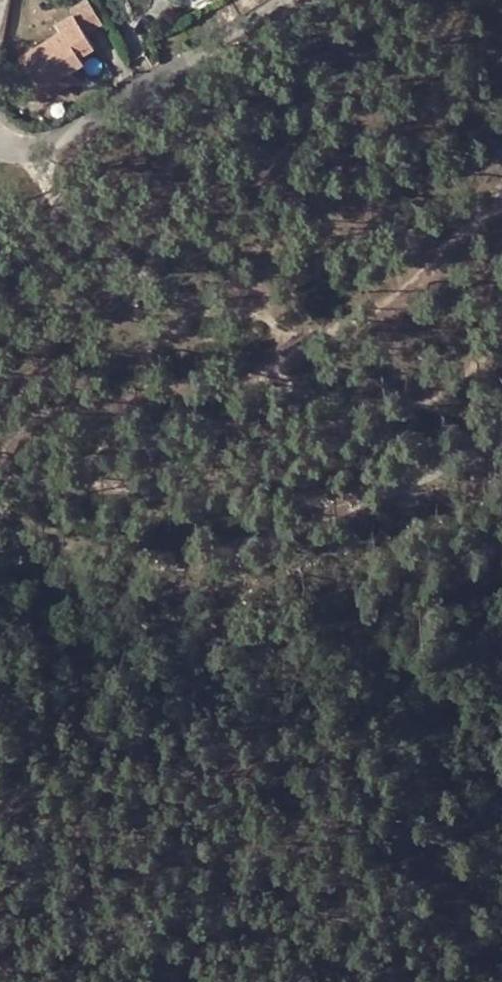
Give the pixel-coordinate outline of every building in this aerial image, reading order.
[(101,22),(88,0),(81,0),(70,6),(74,12),(56,24),(59,30),(21,53),(41,86),(72,68),(82,62),(79,54),(94,46),(85,31),(101,22)] [(72,68),(41,86),(47,96),(78,77),(72,68)]
